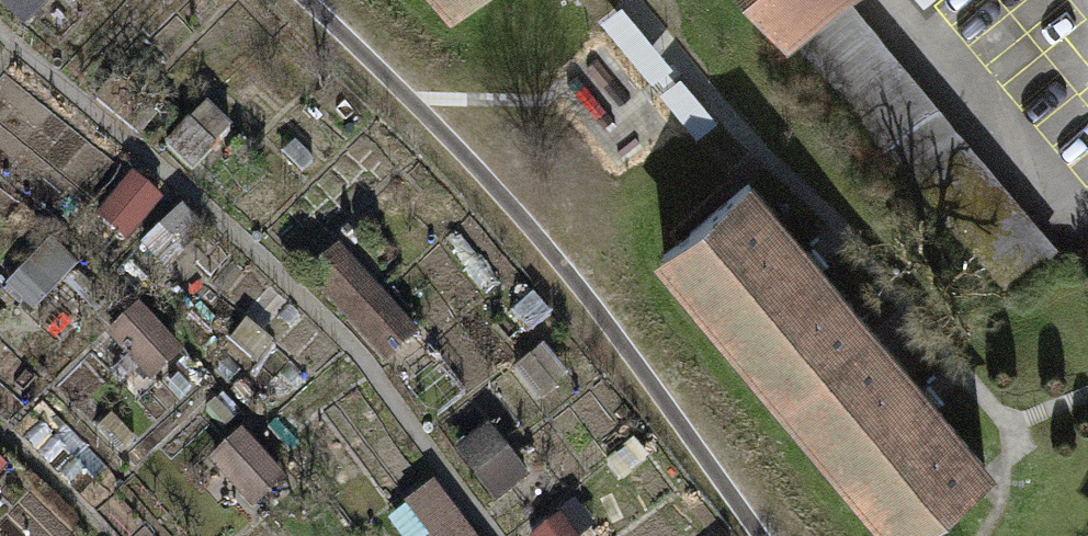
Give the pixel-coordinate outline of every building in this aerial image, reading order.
[(30,29),(61,0),(2,0),(30,29)] [(782,18),(804,0),(768,0),(782,18)] [(834,0),(804,0),(782,18),(772,26),(999,300),(1049,258),(834,0)] [(129,237),(162,199),(132,173),(99,211),(129,237)] [(785,399),(870,329),(810,258),(749,185),(664,255),(785,399)] [(46,304),(79,265),(49,240),(16,278),(46,304)] [(393,366),(428,334),(351,252),(317,285),(393,366)] [(154,381),(184,351),(138,307),(108,337),(154,381)] [(870,329),(785,399),(899,535),(984,465),(926,396),(870,329)] [(492,504),(525,478),(483,425),(450,451),(492,504)] [(259,509),(289,479),(243,435),(213,465),(259,509)] [(12,469),(0,455),(0,480),(12,469)] [(432,481),(403,511),(425,535),(476,535),(432,481)] [(560,517),(535,535),(574,535),(560,517)]
